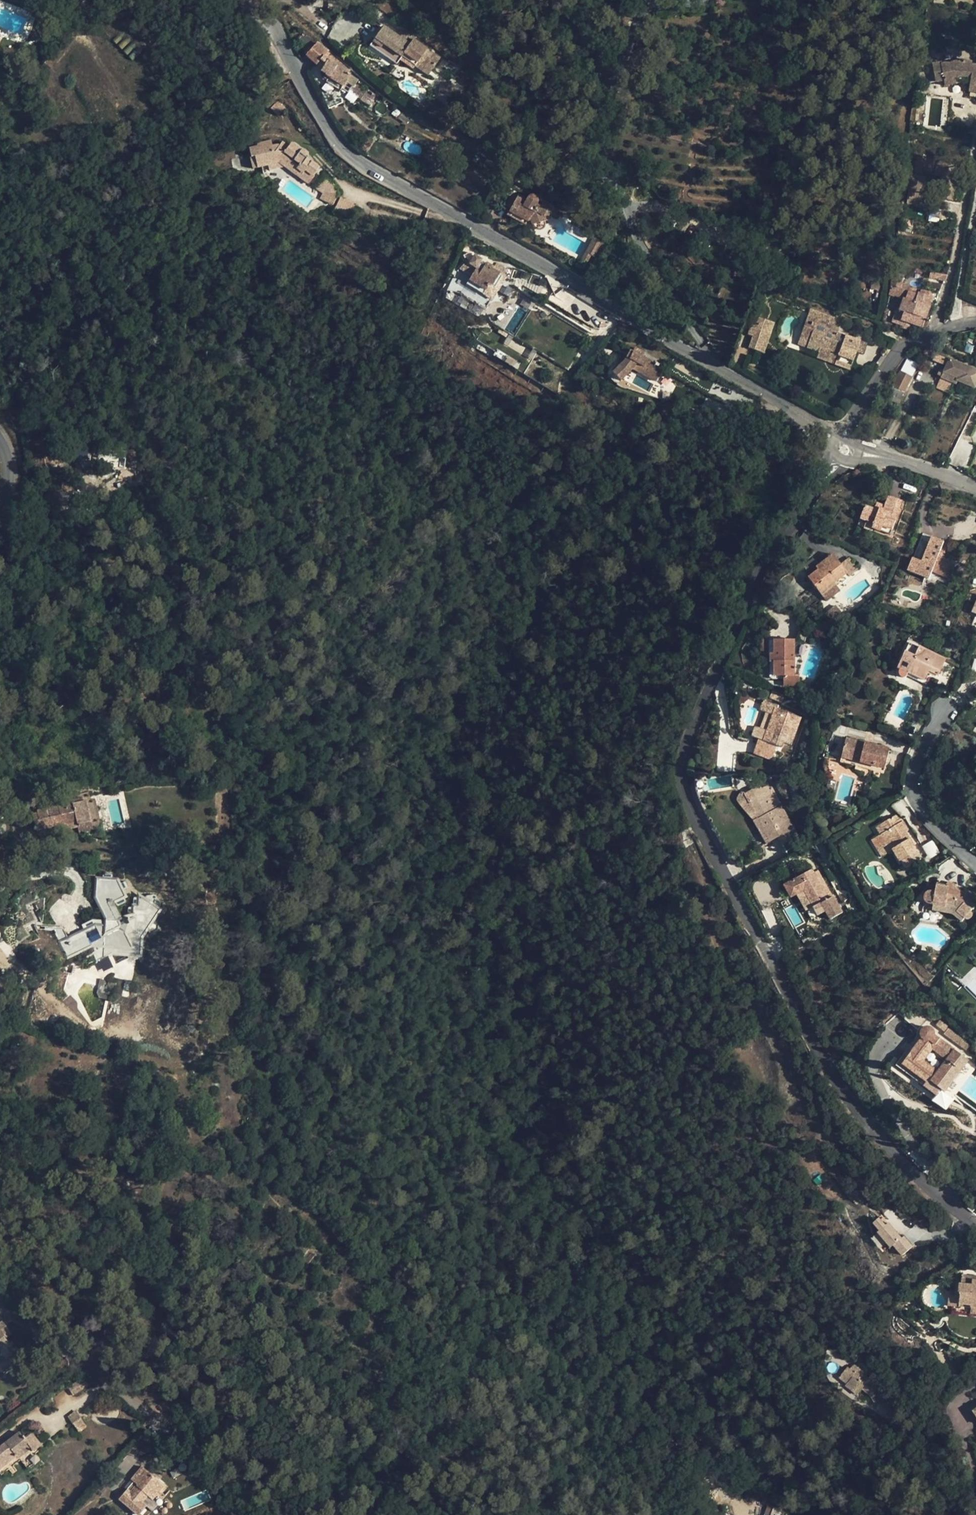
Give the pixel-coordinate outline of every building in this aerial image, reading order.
[(399,37),(383,26),(369,46),(396,65),(400,60),(413,69),(415,66),(428,76),(440,59),(413,39),(414,37),(405,30),(399,37)] [(347,92),(351,86),(353,87),(358,79),(327,59),(324,57),(328,52),(317,43),(306,55),(317,65),(318,64),(322,68),(320,71),(326,75),(324,78),(327,80),(326,82),(340,90),(341,88),(347,92)] [(932,64),(935,81),(944,80),(944,85),(959,82),(963,82),(970,82),(968,91),(975,92),(975,65),(971,64),(968,62),(966,61),(962,60),(961,60),(956,61),(941,64),(940,62),(932,64)] [(366,91),(358,85),(352,93),(361,100),(366,91)] [(376,94),(368,89),(366,91),(361,100),(368,105),(376,94)] [(285,108),(278,101),(270,108),(278,116),(285,108)] [(249,149),(251,157),(255,156),(257,167),(268,165),(279,162),(309,184),(313,178),(312,177),(319,167),(306,158),(308,156),(308,154),(307,153),(306,152),(305,151),(304,150),(302,151),(291,143),(289,146),(282,142),(280,145),(276,145),(272,146),(271,140),(257,144),(258,146),(249,149)] [(279,162),(268,165),(269,170),(284,166),(279,162)] [(924,187),(926,177),(911,174),(909,184),(924,187)] [(323,176),(315,187),(324,193),(321,199),(327,202),(335,187),(333,183),(323,176)] [(539,179),(536,187),(547,191),(550,184),(539,179)] [(338,193),(335,187),(327,202),(333,205),(338,193)] [(906,194),(902,216),(926,220),(929,198),(906,194)] [(513,203),(509,211),(527,221),(531,220),(532,225),(534,225),(534,227),(536,229),(539,229),(541,229),(543,228),(544,226),(544,224),(544,221),(545,221),(544,216),(547,215),(549,216),(553,207),(547,203),(542,200),(540,204),(537,203),(537,201),(537,198),(535,196),(534,196),(532,196),(530,196),(528,198),(525,203),(524,205),(522,208),(513,203)] [(354,205),(340,198),(334,211),(348,218),(354,205)] [(527,221),(509,211),(507,214),(525,224),(527,221)] [(601,242),(594,239),(587,253),(593,256),(601,242)] [(460,268),(469,274),(464,282),(458,292),(485,309),(497,290),(509,296),(513,290),(509,288),(513,282),(504,276),(508,269),(497,263),(494,267),(486,262),(485,265),(481,262),(482,260),(475,255),(472,259),(467,262),(465,263),(462,266),(460,268)] [(903,271),(892,270),(889,286),(900,287),(903,271)] [(930,276),(914,273),(910,287),(926,291),(930,276)] [(723,283),(710,278),(704,293),(716,298),(723,283)] [(903,298),(894,321),(899,323),(899,325),(900,326),(901,327),(903,328),(906,329),(908,329),(909,328),(920,332),(924,319),(925,320),(933,296),(931,292),(920,290),(919,293),(918,292),(917,294),(907,290),(904,299),(903,298)] [(803,321),(814,325),(816,321),(837,329),(840,320),(810,309),(808,315),(805,314),(803,321)] [(816,321),(814,325),(807,347),(819,351),(821,346),(839,352),(837,358),(835,363),(850,369),(855,355),(860,341),(846,336),(836,333),(837,329),(816,321)] [(755,329),(749,347),(759,351),(766,333),(755,329)] [(860,341),(855,355),(868,361),(873,346),(860,341)] [(821,346),(819,351),(837,358),(839,352),(821,346)] [(636,347),(633,351),(641,355),(643,351),(636,347)] [(518,365),(491,348),(488,354),(514,371),(518,365)] [(632,369),(656,382),(663,368),(641,355),(633,351),(630,349),(623,362),(612,373),(620,381),(632,369)] [(949,359),(940,377),(942,378),(951,382),(956,384),(957,381),(974,388),(975,383),(975,370),(949,359)] [(912,376),(900,370),(897,376),(909,383),(912,376)] [(893,401),(895,396),(901,399),(909,383),(897,376),(887,398),(893,401)] [(948,389),(951,382),(942,378),(938,385),(948,389)] [(798,435),(790,427),(786,431),(793,439),(798,435)] [(875,511),(865,507),(860,518),(866,521),(874,524),(872,528),(891,535),(900,511),(898,510),(902,501),(889,497),(884,510),(883,514),(875,511)] [(866,521),(863,529),(871,532),(872,528),(874,524),(866,521)] [(923,534),(913,558),(922,561),(932,537),(923,534)] [(938,558),(944,543),(932,537),(922,561),(913,558),(908,571),(929,579),(932,572),(950,579),(955,564),(938,558)] [(835,557),(832,554),(815,567),(817,570),(835,557)] [(858,570),(849,558),(840,564),(835,557),(817,570),(807,577),(820,593),(833,584),(847,573),(849,577),(858,570)] [(833,584),(820,593),(826,602),(839,592),(833,584)] [(796,601),(791,595),(789,593),(782,599),(785,601),(790,603),(792,604),(792,605),(796,601)] [(829,630),(825,622),(814,627),(817,635),(829,630)] [(805,641),(809,628),(801,626),(797,638),(805,641)] [(773,653),(773,640),(761,640),(761,657),(769,657),(769,653),(773,653)] [(794,675),(794,640),(773,640),(773,653),(769,653),(769,657),(769,662),(773,662),(773,679),(783,679),(783,676),(794,676),(794,675)] [(907,677),(908,674),(924,681),(929,672),(938,676),(946,660),(920,648),(909,671),(904,669),(903,669),(902,668),(900,669),(899,671),(899,675),(899,676),(901,677),(902,678),(904,678),(905,678),(907,677)] [(799,686),(799,675),(794,675),(794,676),(783,676),(783,679),(783,686),(799,686)] [(791,745),(801,717),(777,709),(778,706),(764,701),(761,711),(766,713),(773,716),(768,731),(760,728),(756,727),(752,737),(758,739),(777,746),(782,748),(784,742),(791,745)] [(773,716),(766,713),(760,728),(768,731),(773,716)] [(777,746),(758,739),(753,753),(771,760),(777,746)] [(885,768),(889,750),(846,739),(843,753),(861,758),(860,762),(885,768)] [(861,758),(843,753),(840,763),(859,767),(860,762),(861,758)] [(798,836),(770,784),(762,789),(760,786),(745,794),(771,841),(778,837),(782,845),(798,836)] [(771,841),(745,794),(744,793),(742,792),(740,794),(739,795),(737,798),(737,800),(737,801),(752,819),(753,821),(766,844),(771,841)] [(31,815),(34,831),(55,826),(56,830),(68,827),(67,824),(76,822),(77,825),(91,822),(86,800),(72,803),(57,806),(56,804),(44,807),(44,809),(35,811),(36,814),(31,815)] [(907,867),(921,859),(909,838),(905,841),(902,835),(906,833),(908,831),(901,819),(896,822),(893,816),(882,824),(886,831),(881,834),(886,842),(891,850),(893,849),(900,861),(902,860),(907,867)] [(91,822),(77,825),(77,827),(79,834),(93,831),(91,822)] [(886,831),(882,824),(876,827),(881,834),(886,831)] [(886,842),(881,834),(871,840),(876,848),(886,842)] [(922,846),(930,858),(939,852),(932,840),(922,846)] [(833,907),(812,870),(791,882),(811,919),(833,907)] [(141,949),(138,942),(147,929),(145,928),(145,923),(152,923),(159,913),(160,904),(160,902),(160,901),(158,900),(158,899),(158,898),(158,897),(157,896),(156,895),(155,895),(148,896),(147,896),(146,897),(145,899),(145,901),(144,901),(144,899),(143,898),(135,898),(134,899),(134,905),(134,906),(136,906),(136,908),(129,907),(128,908),(128,914),(121,917),(114,902),(115,901),(117,906),(118,906),(126,902),(127,901),(124,897),(123,896),(122,897),(120,892),(129,887),(127,882),(126,882),(120,884),(118,880),(113,880),(113,875),(104,874),(103,875),(103,880),(98,879),(97,882),(96,896),(97,897),(100,897),(103,904),(103,906),(108,906),(108,920),(106,920),(106,926),(106,927),(104,927),(103,924),(95,924),(84,929),(87,935),(97,930),(99,936),(102,934),(103,937),(93,942),(94,945),(90,947),(83,932),(69,938),(64,927),(48,926),(47,931),(54,931),(66,956),(59,959),(63,968),(73,964),(91,955),(95,961),(110,954),(110,955),(117,952),(119,956),(126,952),(127,956),(141,949)] [(965,918),(966,919),(968,919),(970,918),(971,917),(971,916),(971,911),(975,906),(975,897),(969,890),(965,894),(963,893),(959,891),(957,890),(956,889),(956,888),(955,886),(954,885),(952,884),(949,883),(946,887),(937,885),(936,893),(930,892),(929,892),(926,894),(925,896),(925,898),(926,901),(928,903),(932,904),(945,906),(945,904),(954,906),(958,909),(956,910),(965,918)] [(23,895),(18,895),(17,916),(22,916),(33,911),(33,910),(30,911),(28,906),(40,901),(34,890),(23,895)] [(954,906),(945,904),(945,906),(944,911),(953,912),(954,913),(956,910),(958,909),(954,906)] [(38,921),(33,911),(22,916),(17,916),(15,938),(21,938),(30,933),(26,927),(38,921)] [(82,925),(84,929),(95,924),(103,924),(102,920),(93,920),(82,925)] [(85,931),(83,932),(90,947),(94,945),(89,934),(87,935),(85,931)] [(945,1034),(965,1051),(970,1046),(941,1020),(937,1025),(947,1033),(945,1034)] [(923,1086),(936,1096),(941,1089),(945,1092),(969,1060),(934,1035),(935,1033),(934,1031),(933,1030),(930,1028),(927,1027),(924,1028),(923,1029),(921,1031),(921,1034),(922,1038),(911,1052),(907,1049),(895,1065),(923,1086)] [(945,1092),(941,1089),(936,1096),(935,1097),(943,1104),(949,1095),(945,1092)] [(960,1089),(955,1096),(975,1111),(975,1101),(960,1089)] [(873,1224),(879,1219),(875,1215),(870,1219),(868,1230),(894,1260),(901,1254),(893,1244),(890,1247),(878,1232),(879,1231),(873,1224)] [(883,1224),(879,1219),(873,1224),(879,1231),(878,1232),(890,1247),(893,1244),(901,1254),(911,1245),(903,1235),(900,1238),(886,1222),(883,1224)] [(973,1280),(973,1275),(960,1274),(958,1293),(960,1293),(959,1307),(971,1308),(975,1308),(975,1281),(973,1280)] [(949,1293),(948,1306),(959,1307),(960,1293),(958,1293),(949,1293)] [(0,1324),(0,1360),(4,1357),(14,1350),(16,1348),(9,1338),(6,1340),(3,1335),(9,1330),(3,1322),(0,1324)] [(839,1377),(847,1384),(846,1385),(857,1395),(862,1389),(870,1396),(877,1405),(886,1398),(878,1386),(852,1366),(849,1370),(847,1367),(839,1377)] [(91,1385),(86,1376),(83,1377),(67,1387),(73,1396),(91,1385)] [(81,1417),(76,1410),(67,1416),(72,1424),(72,1423),(80,1418),(81,1417)] [(86,1425),(80,1418),(72,1423),(78,1432),(86,1427),(86,1425)] [(191,1433),(186,1427),(180,1431),(184,1437),(191,1433)] [(19,1432),(0,1447),(0,1446),(0,1468),(17,1456),(14,1453),(27,1442),(31,1449),(33,1451),(41,1444),(32,1432),(24,1438),(19,1432)] [(31,1449),(27,1442),(14,1453),(17,1456),(19,1458),(31,1449)] [(142,1467),(131,1480),(137,1485),(130,1492),(127,1490),(119,1499),(138,1514),(146,1506),(141,1502),(148,1495),(146,1494),(158,1480),(142,1467)] [(164,1485),(158,1480),(146,1494),(148,1495),(152,1499),(164,1485)]
